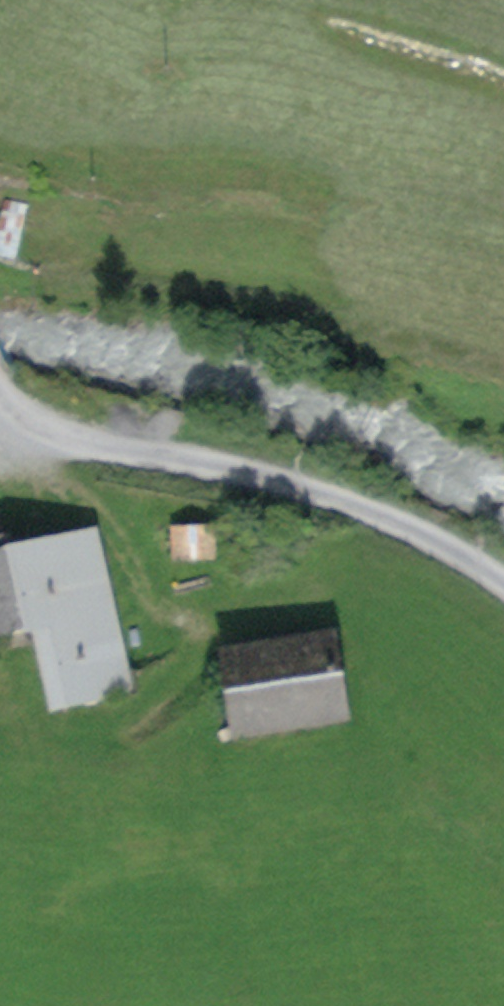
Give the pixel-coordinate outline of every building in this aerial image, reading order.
[(14,257),(24,205),(0,200),(0,254),(14,257)] [(0,545),(0,650),(36,642),(50,707),(134,690),(99,524),(0,545)] [(217,524),(170,524),(170,562),(217,561),(217,524)] [(335,626),(215,645),(230,738),(350,719),(335,626)]
